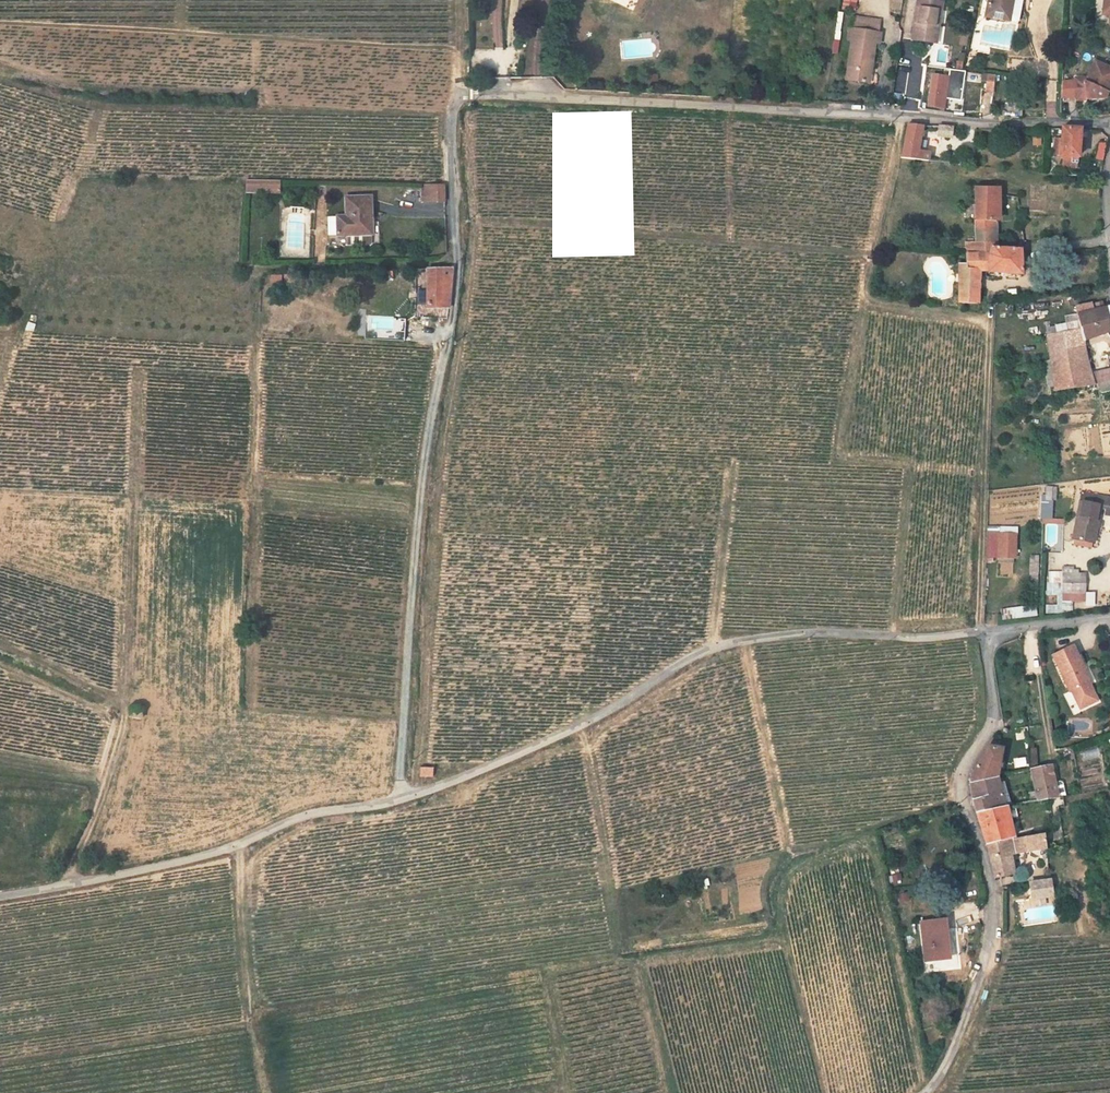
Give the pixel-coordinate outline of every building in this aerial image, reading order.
[(858,0),(843,0),(843,9),(857,10),(858,0)] [(990,20),(1022,26),(1027,0),(994,0),(990,20)] [(1102,19),(1109,20),(1109,0),(1104,0),(1102,19)] [(947,7),(942,6),(921,3),(915,43),(935,46),(939,23),(944,24),(947,7)] [(503,46),(501,16),(494,16),(496,47),(503,46)] [(944,24),(939,23),(935,46),(941,47),(944,24)] [(1018,30),(1007,28),(1006,33),(988,30),(985,48),(1013,53),(1018,30)] [(885,37),(854,32),(852,43),(857,44),(850,84),(871,87),(873,73),(875,73),(880,48),(883,48),(885,37)] [(893,90),(904,92),(910,65),(899,63),(893,90)] [(1091,83),(1090,87),(1081,87),(1081,104),(1109,102),(1109,100),(1109,70),(1100,65),(1091,83)] [(944,109),(947,87),(949,77),(938,76),(934,108),(944,109)] [(1001,79),(994,78),(991,92),(999,92),(1001,79)] [(978,107),(980,87),(969,86),(967,105),(978,107)] [(924,155),(927,127),(912,127),(907,164),(932,167),(934,156),(924,155)] [(959,129),(943,128),(944,138),(958,139),(959,129)] [(1086,134),(1069,132),(1065,157),(1068,157),(1067,167),(1082,168),(1086,134)] [(1094,142),(1094,159),(1104,160),(1104,142),(1094,142)] [(279,181),(258,180),(258,192),(279,192),(279,181)] [(257,183),(245,183),(245,193),(257,193),(257,183)] [(444,186),(424,185),(424,202),(444,202),(444,186)] [(979,188),(980,248),(998,248),(997,227),(1004,226),(1002,187),(979,188)] [(337,234),(346,234),(373,234),(372,215),(367,215),(367,194),(345,194),(346,215),(337,216),(337,234)] [(1032,219),(1028,220),(1029,228),(1036,227),(1035,221),(1032,221),(1032,219)] [(373,234),(346,234),(347,243),(373,243),(373,234)] [(963,310),(984,310),(984,272),(997,272),(997,274),(1030,275),(1029,256),(998,254),(998,248),(980,248),(972,249),(971,256),(972,270),(963,270),(963,310)] [(427,268),(426,304),(448,305),(450,269),(427,268)] [(1109,336),(1109,313),(1106,314),(1102,307),(1077,314),(1082,325),(1069,327),(1072,334),(1060,335),(1053,336),(1060,395),(1086,392),(1102,390),(1088,341),(1109,336)] [(367,339),(404,339),(404,316),(367,315),(367,339)] [(1059,328),(1060,335),(1072,334),(1069,327),(1059,328)] [(1109,513),(1109,501),(1086,497),(1076,545),(1078,545),(1095,549),(1097,534),(1101,534),(1105,512),(1109,513)] [(1003,539),(1002,562),(1018,562),(1019,540),(1003,539)] [(1065,602),(1085,604),(1088,577),(1078,576),(1078,570),(1067,569),(1065,602)] [(1037,616),(1036,604),(1009,606),(1010,618),(1037,616)] [(1055,661),(1072,698),(1091,689),(1075,652),(1055,661)] [(1089,712),(1098,708),(1090,690),(1072,699),(1075,706),(1084,702),(1089,712)] [(1076,706),(1080,716),(1088,712),(1084,702),(1076,706)] [(970,782),(971,790),(998,783),(1003,766),(1004,753),(1003,750),(1003,745),(994,745),(972,775),(971,778),(970,782)] [(1080,751),(1083,761),(1100,755),(1096,746),(1080,751)] [(1038,754),(1031,755),(1033,771),(1040,770),(1038,754)] [(418,776),(432,777),(432,766),(419,766),(418,776)] [(1033,775),(1039,808),(1057,805),(1066,803),(1063,789),(1060,788),(1054,789),(1050,771),(1033,775)] [(1005,814),(998,783),(971,790),(979,818),(1005,814)] [(979,818),(988,850),(1012,846),(1005,814),(979,818)] [(1012,846),(988,850),(997,883),(1018,880),(1015,860),(1046,854),(1043,839),(1012,846)] [(899,873),(889,875),(890,883),(901,881),(899,873)] [(1050,886),(1037,888),(1039,901),(1039,902),(1052,900),(1050,886)] [(1037,888),(1030,890),(1032,902),(1039,901),(1037,888)] [(923,926),(925,964),(950,963),(947,925),(923,926)]
